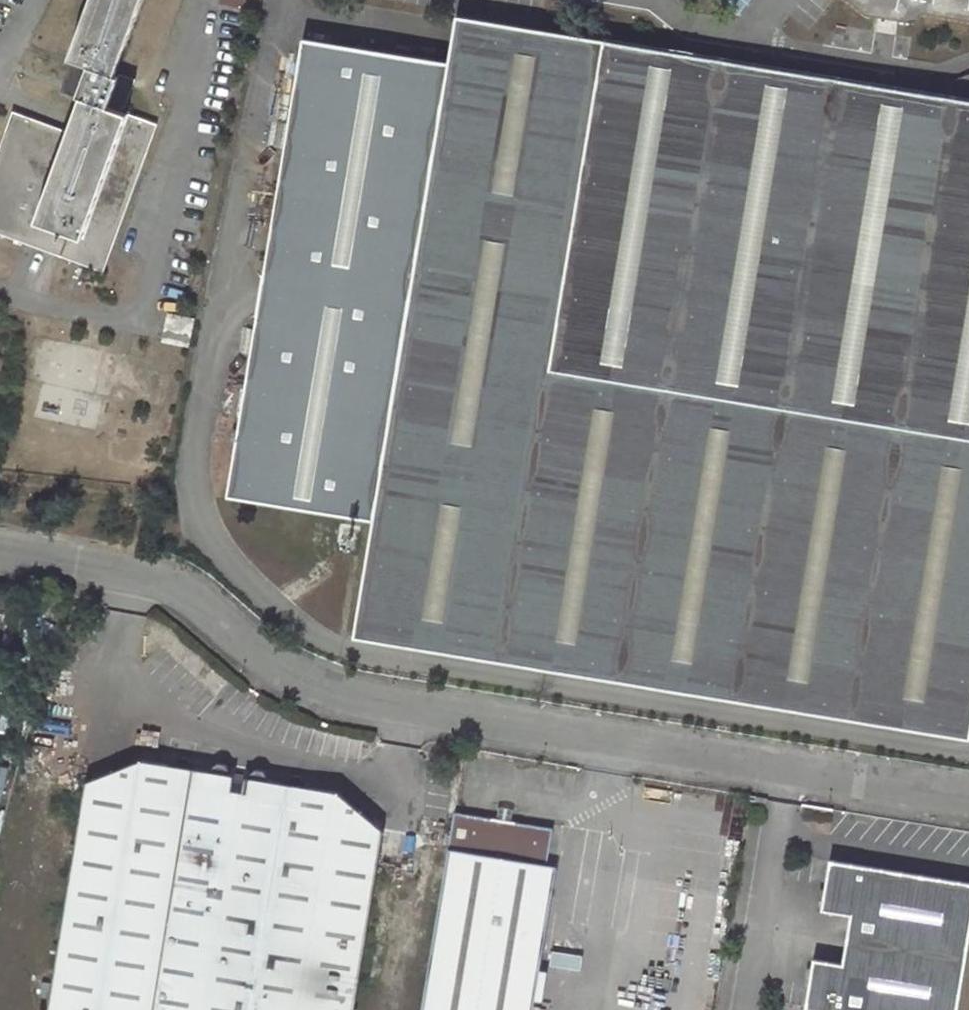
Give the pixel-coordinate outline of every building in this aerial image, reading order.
[(66,81),(79,86),(76,95),(82,98),(69,134),(14,112),(0,149),(0,233),(104,271),(158,125),(121,112),(122,108),(125,109),(135,80),(121,74),(120,77),(115,75),(143,0),(92,0),(70,59),(74,60),(66,81)] [(865,9),(913,17),(922,7),(968,15),(968,0),(855,0),(865,9)] [(303,38),(228,495),(374,519),(354,636),(968,739),(968,436),(550,367),(605,35),(457,13),(449,59),(303,38)] [(550,367),(968,436),(968,94),(605,35),(550,367)] [(66,81),(62,92),(75,97),(76,95),(79,86),(66,81)] [(170,314),(164,341),(191,347),(197,320),(170,314)] [(254,770),(244,777),(235,775),(227,764),(218,762),(206,771),(198,770),(189,758),(181,757),(170,765),(141,760),(82,782),(47,1009),(354,1009),(383,829),(338,792),(309,787),(300,776),(292,775),(281,784),(272,782),(263,770),(255,769),(254,770)] [(510,821),(511,808),(496,806),(494,819),(510,821)] [(554,866),(546,865),(551,827),(510,821),(494,819),(453,812),(421,1009),(531,1009),(554,866)] [(968,894),(968,880),(822,857),(815,908),(844,912),(836,962),(807,958),(799,1009),(951,1009),(968,894)]
